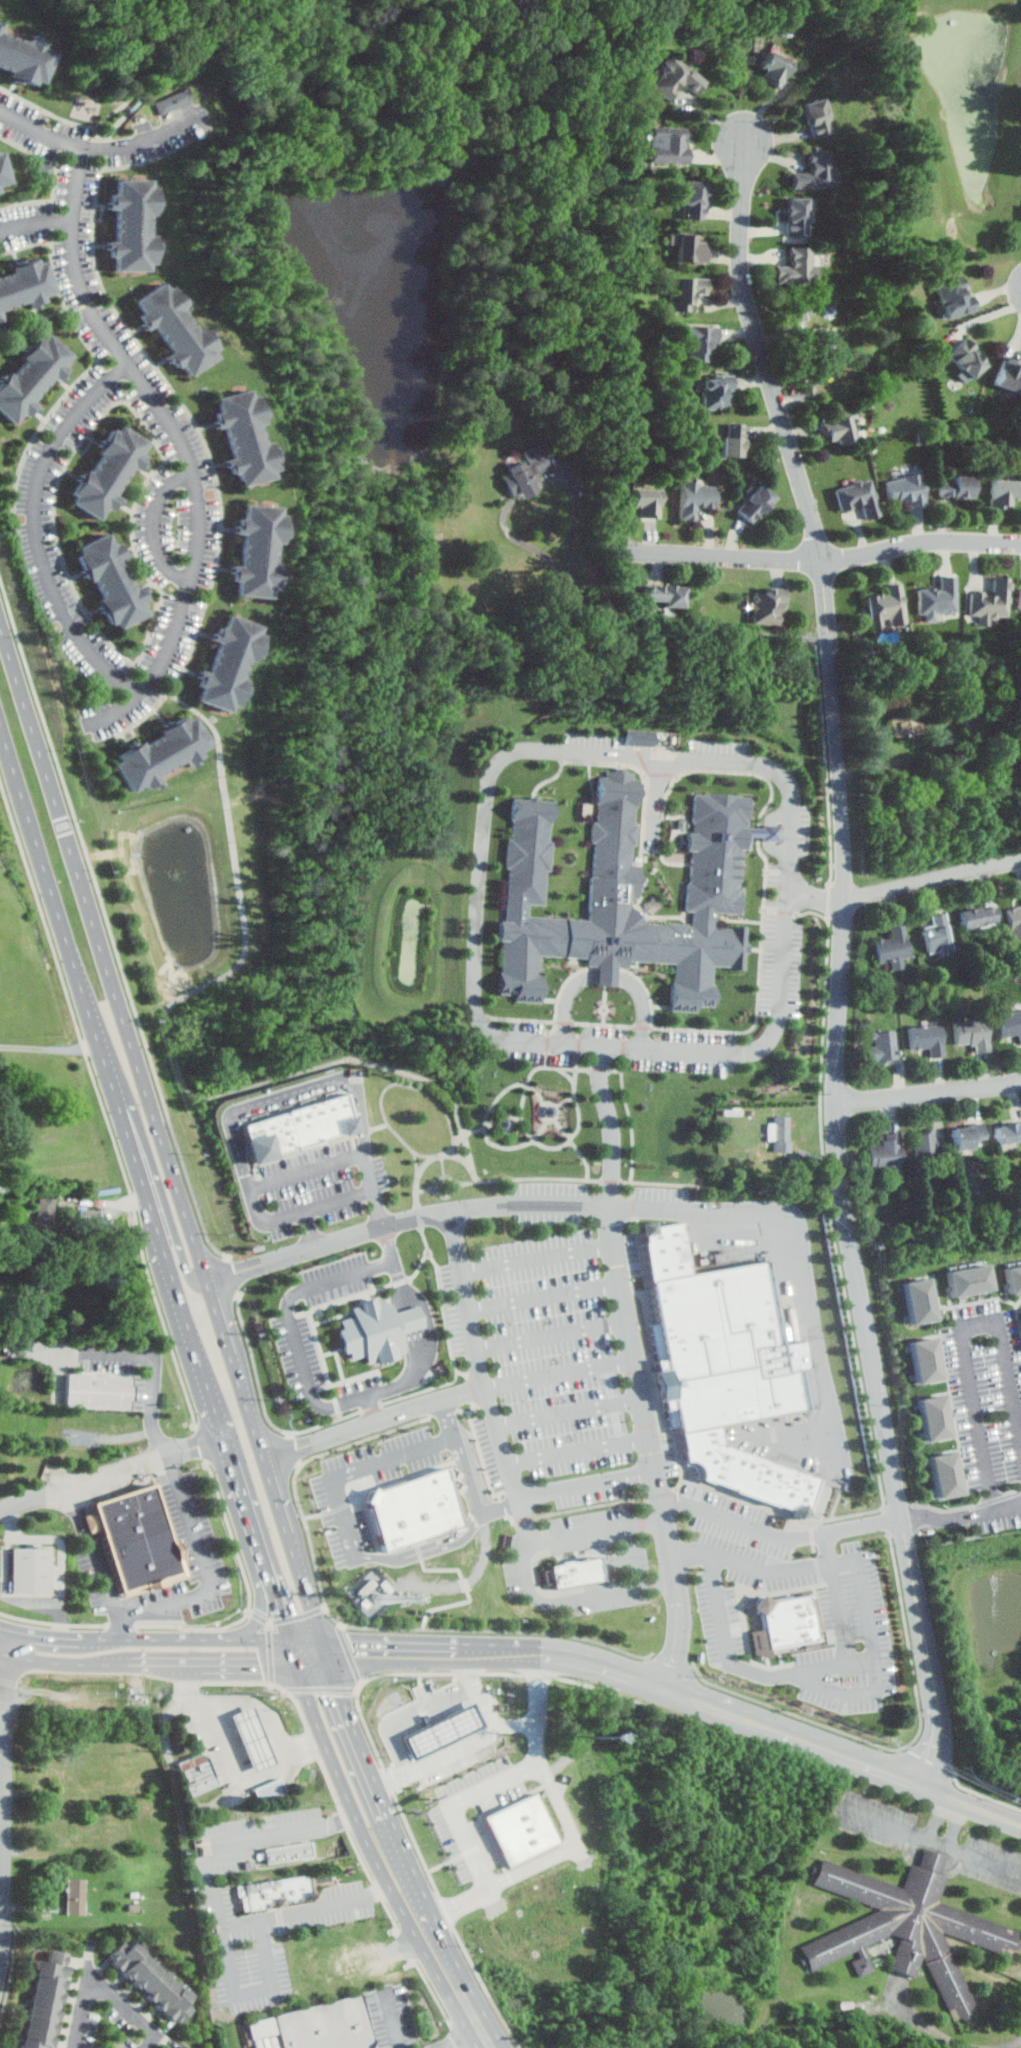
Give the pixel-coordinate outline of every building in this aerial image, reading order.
[(12,70),(0,66),(0,31),(29,41),(32,33),(40,36),(39,40),(46,42),(44,47),(57,51),(46,82),(39,80),(38,84),(24,80),(23,83),(16,80),(17,77),(11,75),(12,70)] [(765,81),(774,88),(790,68),(767,49),(754,65),(768,77),(765,81)] [(703,80),(666,57),(648,87),(669,100),(679,84),(695,94),(703,80)] [(160,115),(191,100),(185,87),(154,101),(160,115)] [(801,103),(808,139),(829,135),(822,99),(801,103)] [(647,163),(685,164),(686,128),(648,127),(647,163)] [(7,191),(0,194),(0,148),(1,153),(8,151),(18,182),(5,186),(7,191)] [(832,151),(805,152),(806,173),(790,173),(791,189),(833,188),(832,151)] [(124,179),(157,179),(157,187),(161,187),(161,202),(165,202),(165,210),(161,210),(161,215),(157,215),(157,235),(161,235),(161,242),(165,242),(165,250),(161,250),(161,264),(157,264),(157,271),(124,271),(124,258),(119,258),(119,250),(116,250),(116,242),(124,242),(124,210),(116,210),(116,201),(119,201),(119,194),(124,194),(124,179)] [(680,219),(701,219),(701,181),(680,181),(680,219)] [(806,198),(784,199),(785,236),(807,236),(806,198)] [(703,262),(703,235),(675,235),(675,262),(703,262)] [(813,283),(812,247),(787,248),(787,266),(775,266),(775,284),(813,283)] [(1,321),(0,318),(0,273),(1,278),(20,272),(19,267),(46,258),(48,263),(54,261),(64,291),(51,296),(53,301),(46,303),(47,306),(39,309),(36,301),(6,311),(9,319),(1,321)] [(945,319),(970,309),(957,276),(932,286),(945,319)] [(689,293),(706,293),(706,278),(668,278),(668,311),(689,311),(689,293)] [(169,283),(173,289),(177,286),(184,297),(188,294),(193,302),(190,304),(193,309),(189,312),(200,329),(204,326),(207,329),(210,327),(215,335),(212,337),(221,350),(217,352),(221,358),(194,376),(187,366),(183,369),(178,362),(176,364),(171,357),(178,352),(159,326),(152,331),(148,324),(151,322),(146,315),(150,313),(142,301),(169,283)] [(716,343),(716,325),(684,325),(684,362),(708,362),(708,343),(716,343)] [(807,335),(815,368),(839,362),(831,329),(807,335)] [(20,423),(0,406),(0,396),(0,389),(5,383),(2,381),(8,374),(11,377),(15,371),(19,375),(32,360),(28,357),(33,352),(30,350),(36,344),(38,346),(47,335),(51,338),(55,333),(80,354),(71,365),(75,368),(70,374),(73,377),(68,383),(61,377),(39,401),(46,407),(41,413),(38,410),(33,416),(29,412),(20,423)] [(944,355),(968,379),(985,362),(961,338),(944,355)] [(1020,362),(999,357),(992,386),(1019,392),(1020,384),(1020,376),(1018,375),(1020,362)] [(701,410),(729,410),(729,375),(701,375),(701,410)] [(254,390),(255,397),(261,395),(264,409),(268,408),(270,416),(266,417),(268,423),(263,424),(268,444),(273,443),(275,449),(278,448),(280,456),(277,457),(280,470),(275,471),(277,478),(246,487),(242,473),(238,474),(236,466),(232,467),(231,460),(238,458),(230,427),(222,429),(220,421),(223,420),(221,413),(226,412),(222,398),(254,390)] [(835,446),(853,441),(847,416),(819,422),(824,442),(834,440),(835,446)] [(718,437),(718,458),(742,458),(742,424),(726,424),(726,437),(718,437)] [(106,520),(78,502),(82,497),(78,494),(86,482),(83,481),(87,474),(90,476),(93,470),(97,472),(108,456),(103,453),(107,448),(104,446),(108,439),(111,441),(119,429),(123,432),(127,425),(155,442),(147,455),(151,457),(148,462),(151,465),(146,472),(139,468),(121,496),(129,500),(125,506),(122,504),(118,511),(113,509),(106,520)] [(536,474),(549,468),(538,444),(522,451),(527,461),(504,471),(517,500),(535,492),(532,485),(539,482),(536,474)] [(907,507),(923,505),(919,475),(883,480),(886,504),(906,501),(907,507)] [(971,477),(937,477),(937,498),(971,498),(971,477)] [(863,520),(877,517),(869,479),(832,488),(838,510),(860,505),(863,520)] [(988,510),(1008,510),(1008,501),(1016,501),(1016,481),(988,481),(988,510)] [(715,508),(715,484),(679,483),(677,520),(694,521),(695,507),(715,508)] [(734,510),(748,524),(774,499),(759,485),(734,510)] [(658,518),(658,490),(628,489),(628,508),(638,509),(638,518),(658,518)] [(252,505),(284,507),(283,515),(288,516),(287,529),(292,530),(291,539),(286,539),(286,545),(281,544),(279,564),(284,564),(284,570),(288,570),(287,578),(283,578),(282,591),(277,591),(276,599),(244,597),(245,582),(240,582),(240,575),(237,575),(237,566),(246,566),(248,535),(240,535),(240,525),(244,526),(245,518),(251,519),(252,505)] [(114,533),(120,545),(125,543),(129,550),(132,548),(135,555),(127,559),(142,588),(150,584),(154,592),(150,593),(154,600),(149,603),(156,615),(127,630),(123,623),(118,625),(112,612),(109,613),(105,606),(108,605),(105,599),(110,596),(101,579),(97,581),(95,576),(91,578),(88,570),(91,569),(84,556),(88,554),(85,548),(114,533)] [(953,576),(937,577),(938,589),(917,590),(919,622),(935,621),(935,614),(955,613),(953,576)] [(1005,617),(1006,579),(990,578),(990,595),(968,594),(968,616),(1005,617)] [(881,593),(864,596),(870,630),(905,624),(898,584),(880,587),(881,593)] [(684,606),(684,586),(640,586),(640,606),(684,606)] [(782,590),(752,590),(752,624),(782,624),(782,590)] [(234,616),(265,627),(263,634),(268,636),(263,650),(266,651),(263,659),(259,658),(257,663),(252,661),(246,680),(250,681),(248,688),(251,689),(249,696),(245,695),(240,708),(235,706),(232,712),(203,702),(208,689),(203,687),(205,680),(202,679),(205,671),(213,674),(224,644),(215,641),(218,633),(222,634),(224,627),(229,629),(234,616)] [(896,739),(917,730),(909,710),(887,719),(896,739)] [(200,718),(216,745),(204,752),(207,757),(201,761),(203,764),(196,768),(192,761),(164,778),(169,785),(161,789),(160,787),(153,791),(150,787),(139,794),(121,765),(127,762),(124,757),(150,741),(153,746),(169,736),(166,732),(191,717),(194,722),(200,718)] [(510,797),(496,998),(536,1001),(539,956),(585,959),(584,966),(596,967),(595,985),(613,986),(615,961),(673,965),(670,1008),(711,1011),(713,968),(743,970),(745,929),(717,927),(717,913),(739,914),(747,797),(695,793),(686,926),(633,922),(643,774),(598,771),(588,921),(529,917),(529,905),(545,906),(552,800),(510,797)] [(957,913),(961,931),(1000,923),(997,905),(957,913)] [(1006,911),(1010,932),(1020,930),(1020,908),(1006,911)] [(932,926),(922,928),(926,953),(951,950),(946,914),(930,916),(932,926)] [(910,957),(904,925),(890,928),(892,938),(872,941),(877,963),(891,961),(893,971),(904,968),(902,959),(910,957)] [(991,1018),(997,1039),(1016,1034),(1018,1044),(1020,1043),(1020,1010),(991,1018)] [(972,1044),(972,1054),(987,1052),(984,1020),(950,1022),(952,1046),(972,1044)] [(909,1050),(928,1048),(929,1058),(943,1057),(940,1025),(907,1028),(909,1050)] [(874,1046),(867,1047),(868,1063),(897,1060),(895,1031),(873,1033),(874,1046)] [(227,1128),(336,1093),(343,1117),(327,1123),(331,1137),(250,1162),(239,1166),(227,1128)] [(772,1153),(788,1153),(788,1118),(772,1118),(772,1153)] [(994,1145),(1020,1141),(1020,1123),(992,1126),(994,1145)] [(972,1141),(984,1140),(983,1125),(949,1127),(950,1152),(973,1150),(972,1141)] [(912,1133),(916,1163),(938,1160),(934,1130),(912,1133)] [(882,1146),(867,1147),(869,1168),(903,1166),(901,1133),(881,1134),(882,1146)] [(639,1225),(653,1223),(654,1229),(682,1224),(692,1275),(765,1262),(779,1343),(800,1339),(805,1366),(798,1367),(805,1408),(720,1425),(723,1444),(818,1479),(806,1516),(794,1521),(789,1511),(699,1479),(698,1467),(692,1462),(683,1461),(639,1225)] [(948,1268),(951,1295),(993,1289),(989,1263),(948,1268)] [(1011,1291),(1020,1290),(1020,1264),(1008,1265),(1011,1291)] [(902,1280),(910,1323),(935,1318),(928,1276),(902,1280)] [(406,1354),(401,1332),(425,1327),(420,1305),(393,1311),(391,1303),(384,1304),(382,1297),(373,1299),(373,1298),(349,1304),(352,1316),(337,1319),(340,1328),(335,1330),(341,1353),(347,1351),(349,1360),(364,1356),(366,1363),(406,1354)] [(909,1340),(916,1382),(942,1377),(935,1335),(909,1340)] [(71,1407),(135,1409),(136,1375),(72,1374),(71,1407)] [(918,1397),(926,1440),(952,1436),(944,1393),(918,1397)] [(931,1454),(935,1496),(961,1494),(957,1451),(931,1454)] [(380,1551),(465,1524),(445,1465),(371,1490),(367,1487),(359,1502),(364,1504),(380,1551)] [(99,1502),(162,1483),(191,1577),(128,1596),(99,1502)] [(18,1547),(59,1547),(59,1598),(17,1597),(18,1547)] [(550,1565),(603,1556),(607,1579),(554,1588),(550,1565)] [(399,1594),(374,1566),(348,1590),(371,1614),(385,1601),(388,1604),(399,1594)] [(815,1641),(813,1629),(821,1628),(814,1591),(758,1602),(763,1628),(753,1630),(759,1658),(775,1655),(774,1650),(815,1641)] [(405,1727),(469,1699),(479,1722),(416,1750),(405,1727)] [(228,1714),(250,1706),(273,1762),(251,1771),(228,1714)] [(176,1763),(197,1753),(207,1756),(219,1784),(190,1796),(176,1763)] [(252,1788),(277,1777),(283,1792),(259,1803),(252,1788)] [(482,1816),(507,1867),(560,1841),(534,1791),(482,1816)] [(260,1849),(308,1841),(310,1858),(263,1864),(260,1849)] [(948,1935),(1007,1951),(1019,1947),(1020,1943),(1018,1937),(1020,1927),(939,1904),(947,1876),(942,1873),(947,1855),(929,1849),(901,1883),(821,1861),(814,1886),(891,1908),(806,1940),(800,1961),(809,1963),(811,1969),(858,1951),(861,1957),(852,1960),(858,1977),(875,1970),(865,1944),(893,1934),(901,1936),(891,1969),(916,1977),(924,1949),(951,2020),(976,2011),(948,1935)] [(237,1887),(328,1872),(330,1884),(312,1887),(314,1900),(242,1912),(237,1887)] [(72,1915),(90,1915),(90,1879),(72,1879),(72,1915)] [(181,2024),(204,2000),(141,1939),(133,1946),(128,1941),(112,1958),(181,2024)] [(27,2047),(59,2047),(76,1954),(55,1950),(53,1961),(43,1960),(27,2047)] [(374,2039),(368,2047),(280,2047),(277,2036),(250,2042),(245,2021),(362,1992),(374,2039)]
